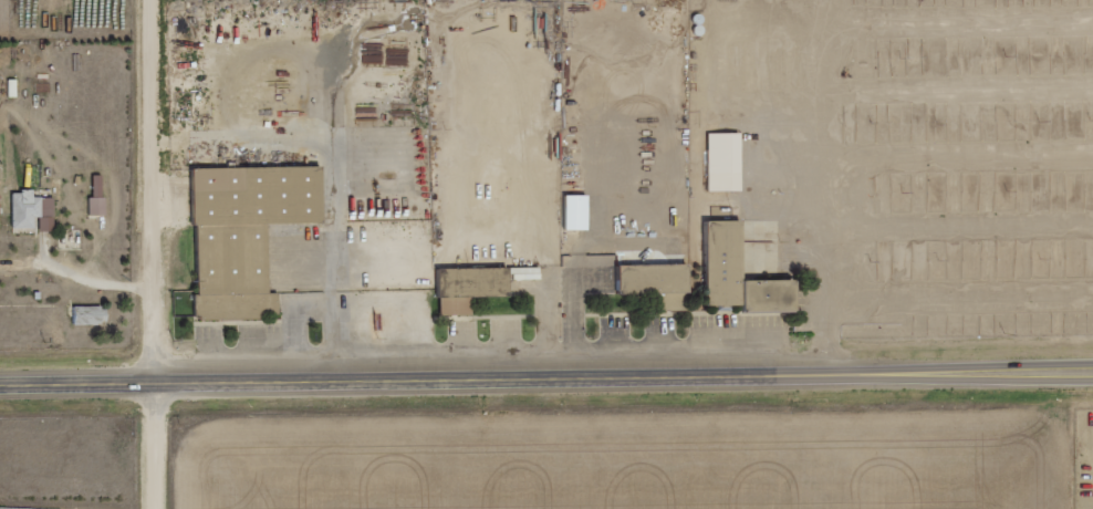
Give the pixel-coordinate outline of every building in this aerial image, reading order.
[(741,190),(740,132),(708,132),(708,190),(741,190)] [(194,168),(197,320),(279,318),(278,292),(268,293),(267,223),(322,222),(321,165),(194,168)] [(13,190),(13,229),(35,229),(35,218),(39,218),(39,230),(54,230),(54,197),(33,197),(33,191),(13,190)] [(588,194),(565,194),(565,229),(588,229),(588,194)] [(90,215),(105,215),(105,197),(89,197),(90,215)] [(741,220),(705,220),(707,305),(743,305),(743,311),(794,310),(794,279),(742,280),(741,220)] [(618,264),(618,293),(688,292),(687,263),(618,264)] [(439,314),(473,314),(473,296),(508,296),(508,279),(541,279),(541,267),(438,268),(439,314)] [(654,295),(655,310),(681,309),(680,295),(654,295)] [(74,305),(74,324),(107,325),(108,306),(74,305)]
